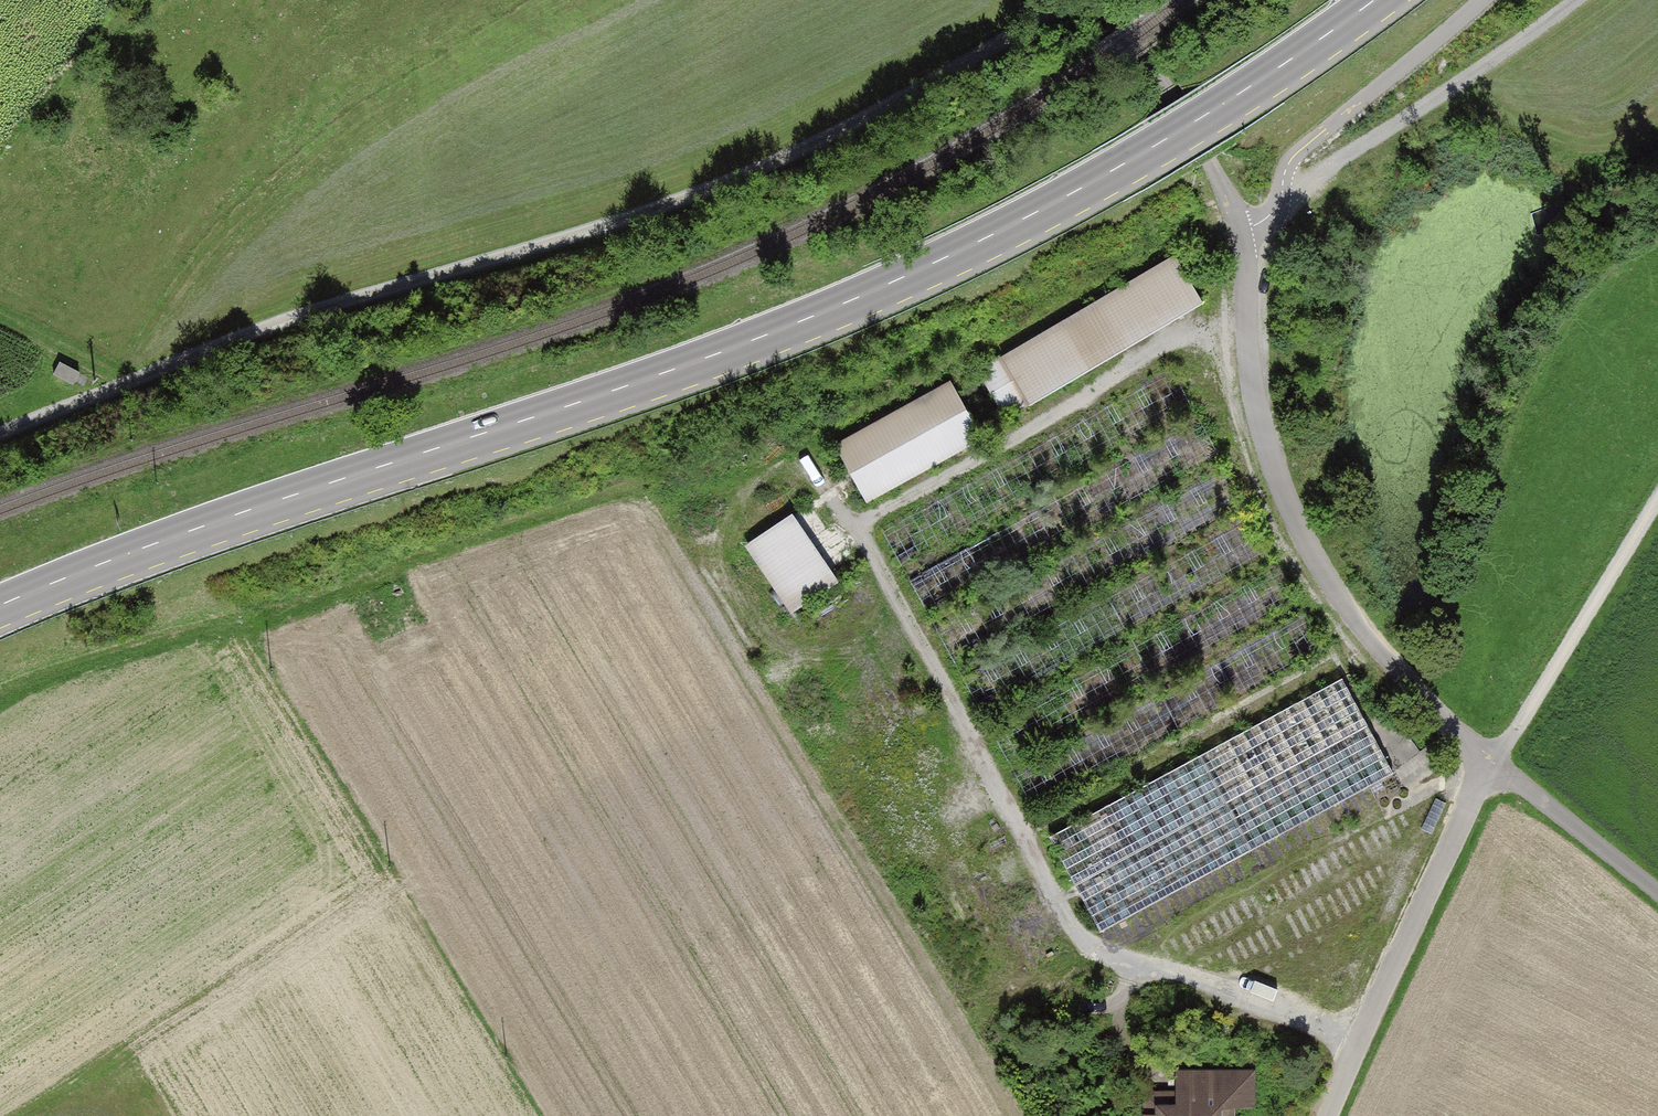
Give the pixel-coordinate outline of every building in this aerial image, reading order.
[(1204,301),(1174,249),(975,363),(1005,415),(1204,301)] [(52,374),(74,384),(81,371),(59,360),(52,374)] [(948,375),(830,443),(865,503),(983,435),(948,375)] [(1199,420),(911,577),(930,611),(1218,454),(1199,420)] [(787,605),(831,579),(793,513),(749,539),(787,605)] [(1339,674),(1049,833),(1101,927),(1391,768),(1339,674)] [(1174,1065),(1175,1100),(1142,1101),(1142,1115),(1242,1115),(1260,1115),(1258,1063),(1174,1065)]
